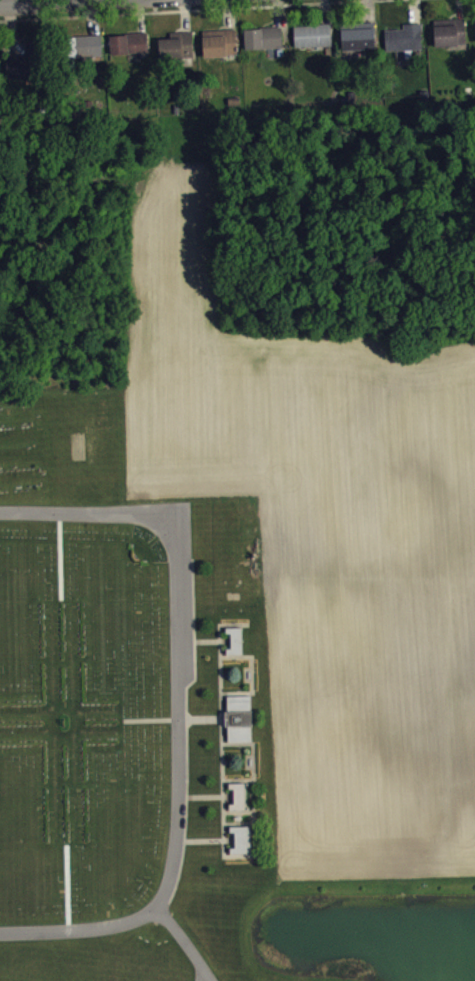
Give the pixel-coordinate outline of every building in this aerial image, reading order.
[(436,27),(436,53),(467,52),(467,26),(436,27)] [(343,36),(344,57),(378,56),(376,29),(359,30),(359,36),(343,36)] [(387,58),(424,57),(423,30),(405,31),(406,36),(387,37),(387,58)] [(333,31),(296,33),(297,55),(334,53),(333,31)] [(284,34),(246,36),(247,56),(284,55),(284,34)] [(239,63),(238,36),(205,37),(205,64),(239,63)] [(195,65),(194,39),(170,40),(170,46),(161,46),(161,66),(195,65)] [(150,60),(149,40),(111,42),(112,61),(150,60)] [(103,65),(104,42),(74,42),(74,64),(103,65)] [(27,62),(10,62),(10,86),(43,86),(44,48),(28,48),(27,62)] [(226,628),(241,628),(242,654),(226,654),(226,649),(231,649),(231,633),(226,633),(226,628)] [(227,696),(251,695),(251,741),(228,741),(228,727),(226,727),(225,712),(227,712),(227,696)] [(229,783),(245,783),(245,809),(229,809),(229,804),(234,804),(234,788),(229,788),(229,783)] [(230,827),(250,827),(251,853),(230,853),(230,848),(235,848),(235,832),(230,832),(230,827)]
